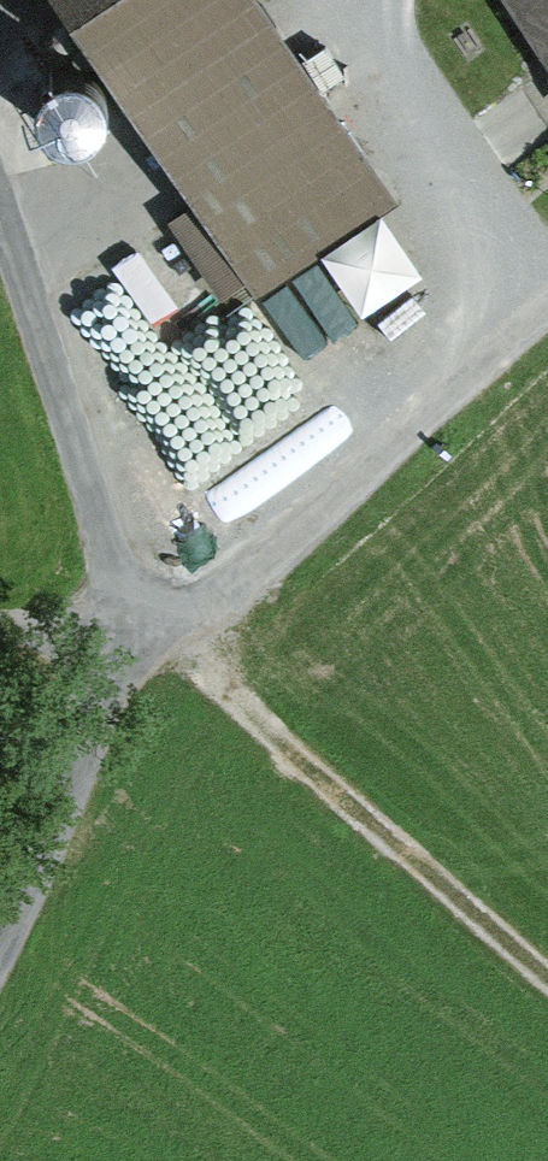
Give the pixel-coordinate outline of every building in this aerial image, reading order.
[(369,179),(245,0),(66,0),(248,262),(369,179)] [(547,59),(547,0),(507,0),(547,59)] [(46,94),(57,67),(57,65),(45,40),(18,29),(0,34),(0,97),(19,105),(46,94)]
